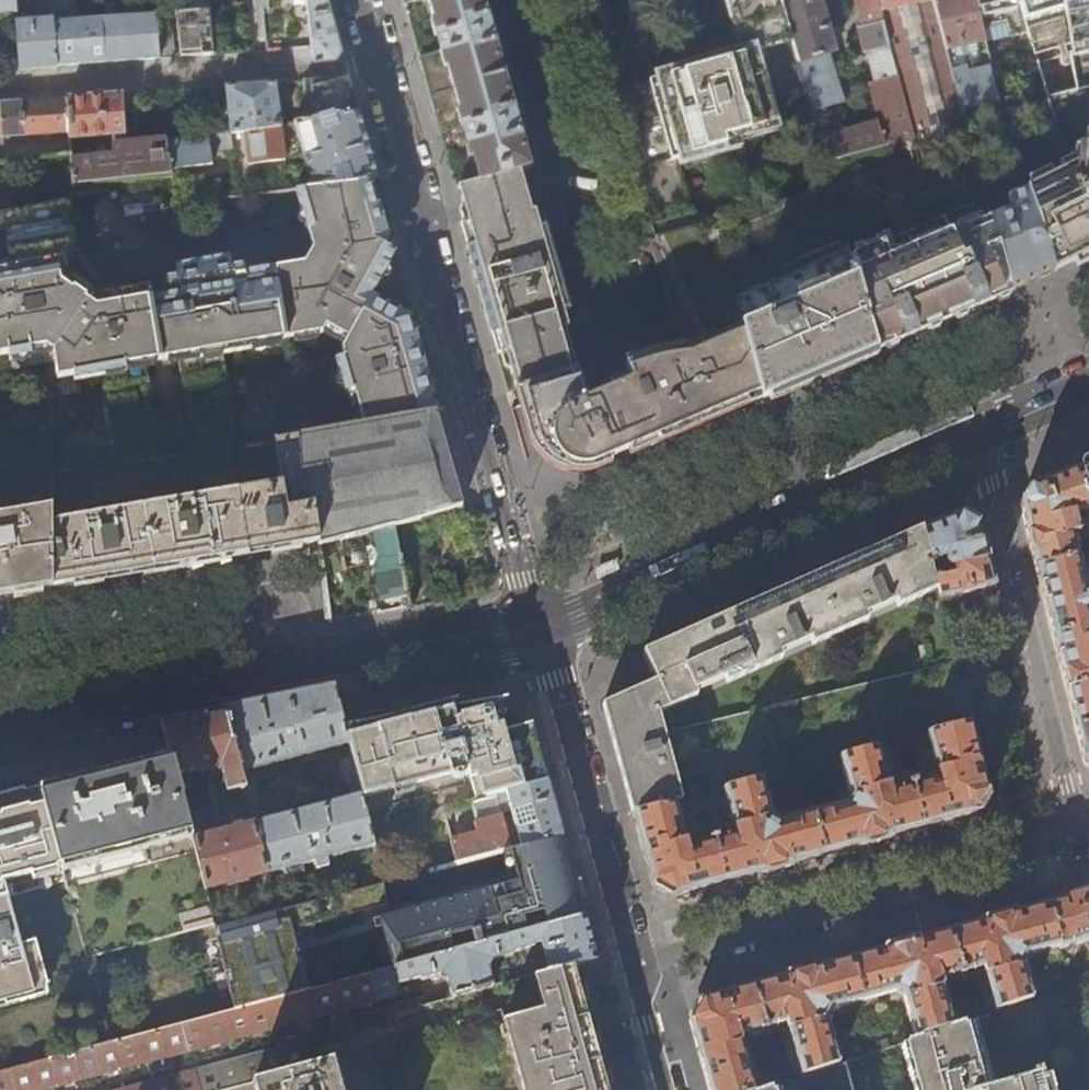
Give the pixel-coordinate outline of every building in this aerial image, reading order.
[(16,16),(15,0),(0,0),(0,17),(16,16)] [(154,0),(142,0),(143,15),(77,20),(75,0),(35,0),(36,14),(52,13),(53,21),(28,22),(26,0),(15,0),(16,16),(21,69),(32,68),(57,66),(113,62),(159,59),(154,0)] [(207,0),(177,0),(181,57),(212,55),(207,0)] [(308,6),(308,7),(312,45),(315,63),(335,62),(341,53),(326,0),(307,0),(308,6)] [(498,48),(502,47),(498,33),(494,34),(485,0),(431,0),(435,15),(440,33),(440,36),(443,50),(419,58),(432,104),(441,134),(465,126),(480,181),(519,170),(529,167),(516,115),(520,114),(516,99),(512,100),(498,48)] [(650,223),(693,211),(677,151),(726,138),(724,132),(777,117),(772,102),(804,93),(778,0),(732,0),(746,50),(680,67),(661,0),(594,0),(650,223)] [(819,0),(778,0),(804,93),(807,103),(839,93),(828,51),(833,50),(819,0)] [(875,0),(853,0),(860,28),(857,30),(863,52),(867,51),(874,80),(869,81),(881,123),(878,124),(876,120),(816,135),(823,161),(912,138),(875,0)] [(912,138),(914,147),(966,132),(960,110),(930,0),(875,0),(912,138)] [(960,110),(998,102),(975,10),(973,0),(930,0),(960,110)] [(975,10),(1016,1),(1016,0),(973,0),(975,10)] [(1072,66),(1076,90),(1088,86),(1088,0),(1059,0),(1072,66)] [(312,45),(308,7),(289,8),(293,46),(312,45)] [(278,47),(275,29),(266,30),(268,48),(278,47)] [(1076,90),(1072,66),(1038,75),(1045,98),(1076,90)] [(353,96),(348,78),(303,82),(304,96),(305,114),(303,115),(303,118),(301,118),(301,122),(320,119),(334,117),(358,114),(353,96)] [(278,101),(276,84),(226,87),(231,131),(244,130),(280,125),(278,101)] [(122,94),(66,98),(69,132),(70,138),(114,135),(116,155),(72,161),(74,184),(172,172),(179,171),(179,165),(172,166),(168,140),(187,137),(186,130),(166,133),(167,140),(144,143),(125,145),(122,94)] [(66,98),(40,100),(0,103),(0,137),(69,132),(66,98)] [(377,180),(358,114),(334,117),(338,135),(325,138),(320,119),(301,122),(294,123),(312,187),(337,184),(332,169),(346,168),(351,183),(377,180)] [(284,159),(280,125),(244,130),(249,164),(284,159)] [(233,147),(231,131),(209,134),(211,150),(233,147)] [(211,150),(209,134),(187,137),(168,140),(172,166),(179,165),(212,159),(211,150)] [(1080,144),(1079,160),(1025,188),(1025,189),(1052,272),(1066,264),(1088,253),(1088,145),(1080,144)] [(524,188),(519,170),(480,181),(458,187),(461,196),(463,203),(466,216),(527,198),(524,188)] [(374,290),(384,271),(395,251),(388,248),(394,239),(377,180),(351,183),(337,184),(312,187),(293,189),(312,248),(303,263),(268,269),(243,273),(242,265),(229,267),(227,255),(172,264),(175,276),(162,278),(163,279),(164,285),(131,291),(130,284),(93,290),(90,294),(70,281),(73,275),(74,274),(70,251),(79,249),(70,201),(0,214),(0,232),(5,231),(8,251),(10,262),(0,264),(0,356),(8,354),(9,360),(32,356),(31,350),(45,347),(53,352),(58,377),(93,371),(99,404),(93,405),(100,443),(105,442),(109,465),(152,459),(136,367),(177,361),(194,455),(237,449),(232,420),(237,419),(231,383),(226,384),(219,354),(218,347),(245,342),(276,337),(323,330),(325,326),(347,338),(345,342),(342,349),(343,355),(338,356),(348,391),(353,390),(360,412),(364,426),(434,412),(415,342),(414,340),(423,339),(415,313),(374,290)] [(1052,272),(1025,189),(1006,199),(1010,211),(991,220),(1011,293),(1035,282),(1052,272)] [(548,257),(535,210),(530,211),(527,198),(466,216),(468,224),(460,226),(474,278),(548,257)] [(991,220),(985,198),(850,255),(856,276),(868,318),(866,318),(876,351),(921,332),(990,302),(1001,298),(1011,293),(991,220)] [(618,461),(761,400),(740,328),(731,294),(710,220),(654,236),(698,332),(707,329),(709,334),(703,335),(704,338),(701,340),(704,347),(703,348),(702,348),(677,349),(661,351),(626,362),(633,379),(586,399),(578,372),(576,372),(516,388),(535,445),(538,449),(544,457),(549,460),(554,464),(560,467),(571,470),(583,472),(590,471),(598,470),(618,461)] [(8,251),(5,231),(0,232),(4,250),(6,251),(8,251)] [(740,328),(856,276),(850,255),(846,243),(731,294),(740,328)] [(477,286),(550,265),(548,257),(474,278),(475,280),(477,286)] [(268,269),(267,262),(264,261),(242,265),(243,273),(268,269)] [(569,329),(550,265),(477,286),(484,310),(489,329),(498,357),(506,354),(515,388),(516,388),(576,372),(565,331),(569,329)] [(93,290),(73,275),(70,281),(90,294),(93,290)] [(876,351),(866,318),(868,318),(856,276),(740,328),(761,400),(761,401),(775,396),(817,377),(876,351)] [(164,285),(163,279),(130,284),(131,291),(164,285)] [(347,338),(325,326),(323,330),(345,342),(347,338)] [(703,335),(709,334),(707,329),(698,332),(701,340),(704,338),(703,335)] [(274,345),(277,342),(276,337),(245,342),(246,349),(274,345)] [(426,350),(423,339),(414,340),(415,342),(434,412),(443,410),(426,350)] [(246,349),(245,342),(218,347),(219,354),(246,349)] [(360,412),(353,390),(348,391),(354,412),(357,413),(360,412)] [(454,483),(434,412),(364,426),(276,443),(281,485),(281,486),(285,511),(312,507),(317,543),(366,532),(370,546),(375,551),(377,560),(372,566),(379,600),(386,605),(407,600),(392,527),(461,508),(454,483)] [(1086,465),(1079,467),(1088,504),(1088,464),(1086,465)] [(1088,511),(1088,504),(1079,467),(1078,466),(1053,477),(1028,487),(1019,504),(1031,551),(1074,727),(1084,764),(1088,767),(1088,589),(1085,589),(1072,535),(1073,534),(1075,535),(1077,533),(1075,531),(1076,530),(1072,514),(1088,511)] [(317,543),(312,507),(285,511),(281,486),(238,493),(247,555),(256,553),(276,550),(317,543)] [(247,555),(238,493),(53,523),(54,587),(120,576),(181,566),(247,555)] [(53,523),(52,507),(0,515),(0,596),(34,590),(54,587),(53,523)] [(923,528),(932,563),(944,561),(945,566),(951,570),(953,570),(955,576),(944,579),(941,570),(934,572),(938,589),(941,600),(995,586),(990,565),(980,521),(962,513),(923,528)] [(934,572),(932,563),(923,528),(857,557),(772,595),(685,634),(643,652),(650,668),(656,681),(603,705),(608,723),(614,745),(621,771),(632,812),(675,801),(690,797),(707,793),(722,789),(762,778),(788,772),(815,764),(841,758),(879,748),(894,744),(911,739),(926,735),(971,723),(956,660),(665,733),(659,712),(697,696),(695,691),(726,677),(728,682),(784,658),(781,652),(812,639),(814,644),(869,620),(867,615),(896,602),(898,607),(938,589),(934,572)] [(280,699),(226,710),(236,742),(234,743),(268,871),(374,842),(360,788),(353,759),(345,761),(343,765),(346,779),(350,781),(353,796),(263,820),(260,810),(263,809),(255,777),(252,778),(250,769),(348,742),(345,728),(340,710),(334,688),(280,699)] [(542,763),(532,728),(502,733),(497,703),(460,709),(438,713),(345,728),(348,742),(353,759),(360,788),(470,770),(476,799),(479,799),(496,794),(499,794),(505,792),(547,782),(542,763)] [(171,756),(172,761),(176,778),(186,775),(189,784),(203,781),(201,772),(208,771),(221,821),(227,819),(229,829),(193,839),(206,888),(230,881),(234,884),(235,880),(241,878),(245,881),(247,877),(268,871),(234,743),(236,742),(226,710),(196,715),(162,722),(171,756)] [(979,753),(971,723),(926,735),(937,775),(890,789),(879,748),(841,758),(849,795),(846,801),(780,820),(773,816),(762,778),(722,789),(735,835),(689,846),(675,801),(632,812),(637,832),(651,883),(675,896),(754,874),(896,835),(951,820),(974,813),(988,790),(979,753)] [(912,745),(911,739),(894,744),(896,749),(912,745)] [(182,799),(176,778),(172,761),(127,772),(120,774),(113,776),(72,786),(58,789),(41,794),(61,865),(190,831),(188,822),(182,799)] [(817,771),(815,764),(788,772),(789,778),(817,771)] [(556,814),(547,782),(505,792),(518,847),(562,836),(556,814)] [(61,865),(41,794),(39,787),(0,798),(0,1070),(112,1041),(61,865)] [(708,799),(707,793),(690,797),(692,804),(708,799)] [(500,802),(499,794),(496,794),(479,799),(476,799),(479,811),(482,813),(497,809),(496,803),(500,802)] [(192,796),(182,799),(188,822),(197,820),(200,816),(195,799),(192,796)] [(510,849),(518,884),(381,917),(394,966),(585,916),(582,906),(562,836),(518,847),(510,849)] [(215,924),(213,925),(234,1009),(310,989),(298,948),(293,949),(290,939),(295,938),(311,934),(309,923),(393,901),(388,880),(278,908),(215,924)] [(1059,950),(1061,956),(1088,941),(1088,890),(1026,908),(920,937),(877,950),(777,977),(741,987),(703,998),(691,1021),(702,1060),(710,1089),(755,1089),(757,1089),(742,1037),(787,1024),(801,1075),(839,1062),(828,1020),(830,1013),(896,995),(903,997),(914,1037),(955,1023),(943,981),(983,968),(995,1010),(1069,985),(1068,980),(1034,989),(1026,963),(1028,959),(1059,950)] [(213,925),(215,924),(213,914),(210,905),(181,913),(185,932),(213,925)] [(394,966),(310,989),(234,1009),(112,1041),(0,1070),(0,1089),(31,1089),(394,994),(399,982),(420,977),(421,978),(439,974),(447,979),(452,997),(493,987),(488,968),(492,960),(512,954),(512,951),(533,946),(533,944),(541,942),(550,972),(572,966),(597,960),(594,951),(585,916),(394,966)] [(298,948),(295,938),(290,939),(293,949),(298,948)] [(572,966),(550,972),(533,976),(542,1010),(502,1021),(522,1089),(607,1089),(606,1088),(599,1062),(580,996),(572,966)] [(381,1013),(383,1021),(395,1018),(393,1010),(381,1013)] [(955,1023),(914,1037),(906,1040),(921,1089),(1049,1089),(1045,1071),(982,1088),(964,1020),(955,1023)] [(862,1046),(865,1053),(887,1046),(884,1038),(862,1046)] [(252,1080),(309,1065),(303,1040),(113,1089),(217,1089),(252,1080)] [(309,1065),(252,1080),(255,1089),(340,1089),(331,1059),(309,1065)] [(839,1062),(801,1075),(793,1077),(765,1087),(757,1089),(755,1089),(854,1089),(845,1060),(839,1062)] [(765,1087),(793,1077),(790,1070),(763,1079),(765,1087)]
